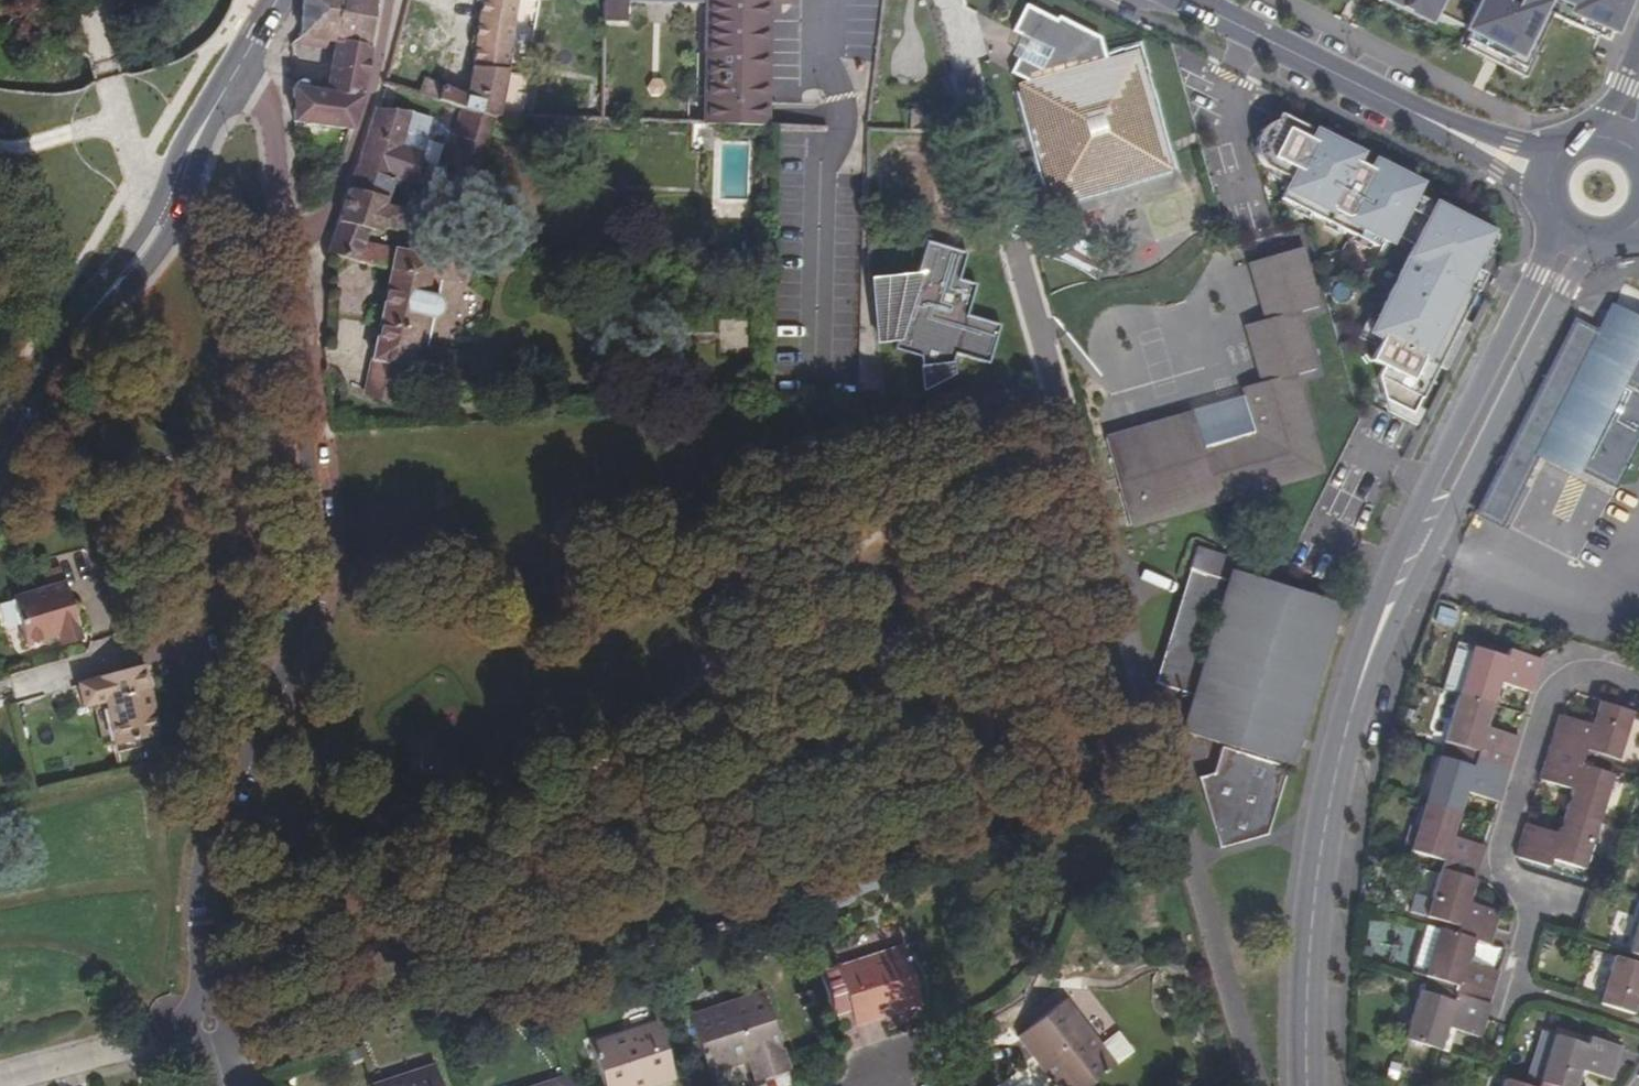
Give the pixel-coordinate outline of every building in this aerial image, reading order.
[(371,47),(376,0),(305,0),(302,30),(302,38),(323,40),(336,42),(371,47)] [(444,89),(424,81),(419,96),(461,108),(497,119),(498,116),(503,117),(520,0),(485,0),(480,19),(474,69),(467,94),(445,86),(444,89)] [(628,1),(709,4),(709,0),(604,0),(604,20),(627,21),(628,1)] [(767,126),(770,4),(767,4),(767,0),(709,0),(709,4),(706,124),(767,126)] [(1432,22),(1437,12),(1467,27),(1465,29),(1470,32),(1466,39),(1469,40),(1466,47),(1473,51),(1482,55),(1525,76),(1535,55),(1530,53),(1547,11),(1605,34),(1607,27),(1612,29),(1624,0),(1386,0),(1432,22)] [(1053,192),(1166,160),(1138,63),(1110,72),(1102,40),(1060,19),(1058,23),(1028,7),(1016,33),(1031,40),(1013,74),(1032,84),(1035,95),(1026,97),(1053,192)] [(1126,10),(1123,16),(1136,23),(1140,17),(1126,10)] [(321,51),(323,40),(302,38),(302,30),(299,30),(295,32),(294,33),(293,47),(321,51)] [(294,84),(295,123),(351,129),(356,115),(363,93),(368,70),(371,47),(336,42),(327,92),(309,90),(308,86),(306,83),(302,81),(299,81),(295,83),(294,84)] [(452,137),(486,149),(497,119),(461,108),(452,137)] [(395,181),(412,186),(433,117),(410,112),(377,110),(356,170),(395,181)] [(933,112),(910,111),(909,132),(932,133),(933,112)] [(1419,398),(1422,399),(1437,368),(1460,321),(1474,291),(1477,293),(1486,275),(1473,269),(1491,232),(1435,205),(1430,214),(1411,205),(1415,195),(1421,183),(1376,161),(1371,170),(1358,163),(1362,154),(1353,150),(1325,136),(1281,115),(1278,121),(1273,123),(1269,126),(1265,130),(1262,134),(1260,139),(1259,144),(1259,149),(1260,154),(1262,159),(1265,163),(1268,167),(1270,168),(1270,169),(1272,170),(1273,170),(1275,171),(1292,179),(1287,191),(1382,238),(1392,243),(1396,235),(1416,244),(1372,334),(1384,340),(1373,361),(1385,367),(1380,377),(1383,401),(1411,415),(1415,407),(1419,398)] [(1326,134),(1325,136),(1353,150),(1354,147),(1326,134)] [(395,181),(356,170),(328,254),(329,255),(357,261),(365,244),(369,232),(377,234),(379,227),(397,230),(403,211),(386,206),(395,181)] [(1171,174),(1137,179),(1140,196),(1174,191),(1171,174)] [(1382,238),(1287,191),(1282,200),(1378,247),(1382,238)] [(1430,214),(1435,205),(1415,195),(1411,205),(1430,214)] [(957,355),(990,363),(1001,325),(967,316),(976,284),(959,279),(967,253),(927,241),(916,277),(873,281),(878,341),(897,332),(895,340),(921,346),(923,369),(941,367),(953,367),(957,355)] [(443,277),(466,280),(472,250),(432,245),(430,257),(365,244),(357,261),(392,270),(366,394),(425,416),(433,391),(403,380),(408,356),(415,357),(416,348),(422,319),(433,321),(442,316),(444,306),(439,299),(443,277)] [(1263,383),(1245,388),(1247,399),(1256,433),(1204,449),(1193,414),(1107,439),(1131,526),(1180,512),(1218,501),(1322,471),(1295,375),(1314,370),(1298,313),(1318,307),(1301,249),(1252,264),(1268,320),(1248,325),(1263,383)] [(1584,332),(1556,385),(1543,379),(1503,457),(1531,472),(1544,446),(1618,484),(1638,443),(1638,334),(1608,318),(1596,338),(1584,332)] [(428,351),(433,321),(422,319),(416,348),(428,351)] [(1469,326),(1460,321),(1437,368),(1446,372),(1469,326)] [(1556,385),(1584,332),(1570,325),(1543,379),(1556,385)] [(941,367),(923,369),(923,379),(941,378),(941,367)] [(1204,449),(1256,433),(1247,399),(1193,414),(1204,449)] [(1425,411),(1415,407),(1411,415),(1383,401),(1385,414),(1416,429),(1425,411)] [(1503,524),(1531,472),(1503,457),(1476,510),(1503,524)] [(1274,767),(1275,762),(1290,766),(1339,605),(1232,571),(1231,574),(1227,573),(1231,559),(1197,548),(1183,596),(1155,685),(1191,696),(1192,692),(1195,692),(1183,735),(1249,754),(1248,759),(1220,751),(1213,774),(1202,778),(1197,779),(1219,850),(1268,837),(1288,771),(1274,767)] [(13,599),(26,645),(59,635),(61,641),(80,636),(66,584),(13,599)] [(1459,694),(1493,705),(1500,683),(1531,693),(1541,660),(1508,650),(1505,658),(1472,647),(1459,694)] [(142,668),(102,679),(118,744),(158,734),(142,668)] [(1444,739),(1441,748),(1509,769),(1518,738),(1486,727),(1493,705),(1459,694),(1443,689),(1429,733),(1444,739)] [(1598,701),(1591,725),(1560,715),(1550,746),(1584,757),(1586,750),(1618,760),(1632,712),(1598,701)] [(1564,811),(1598,822),(1613,776),(1581,765),(1584,757),(1550,746),(1539,780),(1571,789),(1564,811)] [(1499,802),(1509,769),(1441,748),(1425,803),(1460,814),(1467,793),(1499,802)] [(1443,862),(1441,870),(1475,881),(1485,848),(1454,837),(1460,814),(1425,803),(1411,851),(1443,862)] [(1552,860),(1584,869),(1598,822),(1564,811),(1557,834),(1525,824),(1516,857),(1549,868),(1552,860)] [(1475,881),(1441,870),(1432,899),(1417,894),(1411,911),(1440,921),(1438,928),(1473,940),(1490,945),(1500,914),(1469,902),(1475,881)] [(1628,952),(1638,956),(1638,918),(1628,952)] [(1457,987),(1455,994),(1489,1004),(1499,973),(1466,962),(1473,940),(1438,928),(1424,976),(1457,987)] [(903,948),(837,970),(856,1025),(882,1017),(881,1014),(920,1001),(903,948)] [(1615,956),(1599,1004),(1633,1014),(1638,995),(1638,964),(1615,956)] [(1484,1021),(1489,1004),(1455,994),(1452,1002),(1419,991),(1405,1039),(1434,1049),(1439,1034),(1444,1035),(1447,1027),(1455,1030),(1479,1037),(1484,1021)] [(723,1007),(727,1018),(694,1029),(709,1073),(749,1060),(757,1082),(789,1071),(764,994),(723,1007)] [(1067,1000),(1020,1036),(1045,1070),(1047,1067),(1062,1085),(1089,1085),(1115,1066),(1067,1000)] [(691,1018),(694,1029),(727,1018),(723,1007),(691,1018)] [(590,1044),(604,1085),(645,1085),(648,1085),(652,1085),(675,1079),(657,1023),(590,1044)] [(1438,1050),(1447,1053),(1455,1030),(1447,1027),(1444,1035),(1439,1034),(1434,1049),(1438,1050)] [(1526,1077),(1539,1082),(1553,1036),(1540,1032),(1526,1077)] [(1586,1045),(1553,1036),(1539,1082),(1554,1085),(1576,1085),(1582,1071),(1613,1080),(1623,1049),(1590,1037),(1586,1045)] [(374,1085),(441,1085),(435,1067),(374,1085)] [(570,1077),(543,1085),(573,1085),(570,1077)]
